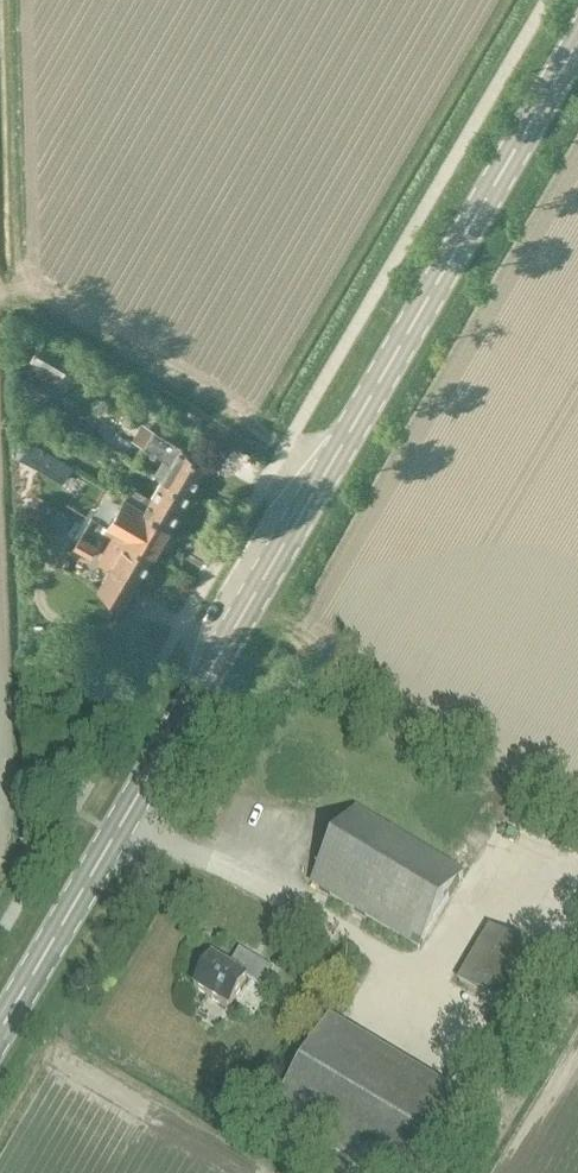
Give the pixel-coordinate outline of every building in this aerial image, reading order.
[(73,354),(62,348),(43,338),(30,361),(60,378),(73,354)] [(190,492),(208,461),(182,446),(183,446),(154,430),(144,447),(171,463),(164,477),(190,492)] [(171,523),(190,492),(164,477),(152,496),(123,480),(117,491),(133,501),(145,508),(171,523)] [(153,554),(171,523),(145,508),(126,497),(109,527),(127,538),(127,539),(153,554)] [(124,603),(153,554),(127,539),(115,532),(98,561),(110,568),(98,588),(124,603)] [(91,556),(97,546),(81,536),(74,546),(91,556)] [(115,686),(121,676),(115,672),(109,683),(115,686)] [(419,947),(463,873),(356,809),(312,883),(419,947)] [(524,1020),(555,967),(532,953),(531,955),(513,944),(514,942),(491,929),(460,982),(483,995),(484,994),(502,1004),(501,1006),(524,1020)] [(213,957),(194,988),(229,1009),(247,979),(263,989),(274,971),(240,950),(230,967),(213,957)] [(370,1172),(433,1172),(472,1108),(330,1023),(308,1060),(296,1052),(284,1071),(296,1079),(274,1116),(370,1172)]
